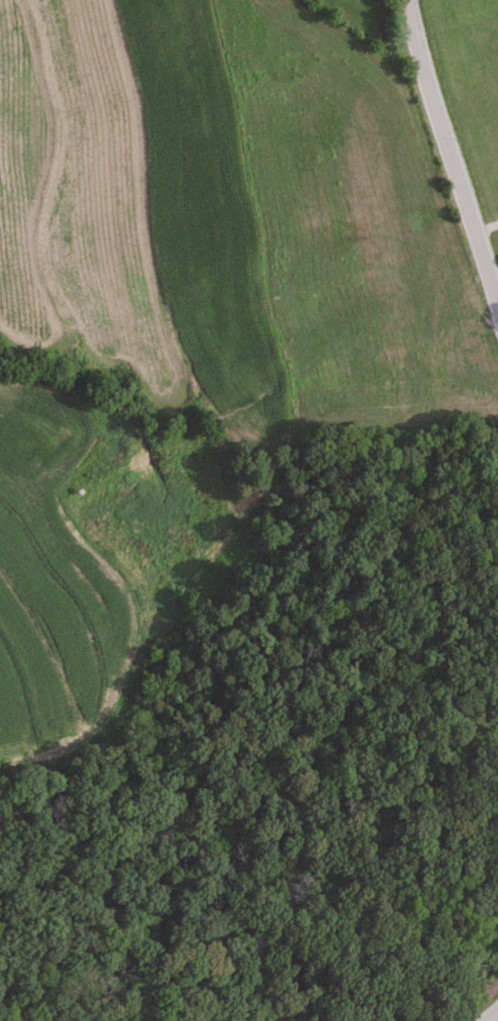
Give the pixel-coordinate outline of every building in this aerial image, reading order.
[(486,684),(486,668),(477,668),(477,684),(486,684)]
